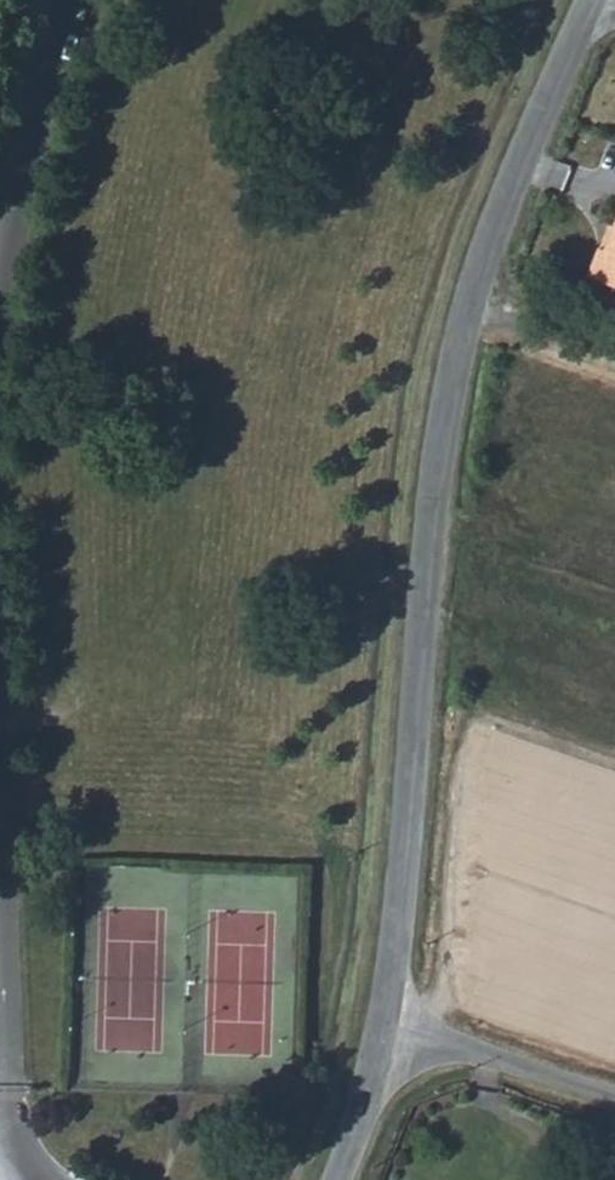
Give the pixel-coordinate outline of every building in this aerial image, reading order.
[(604,246),(599,243),(588,271),(614,282),(614,218),(604,246)]
